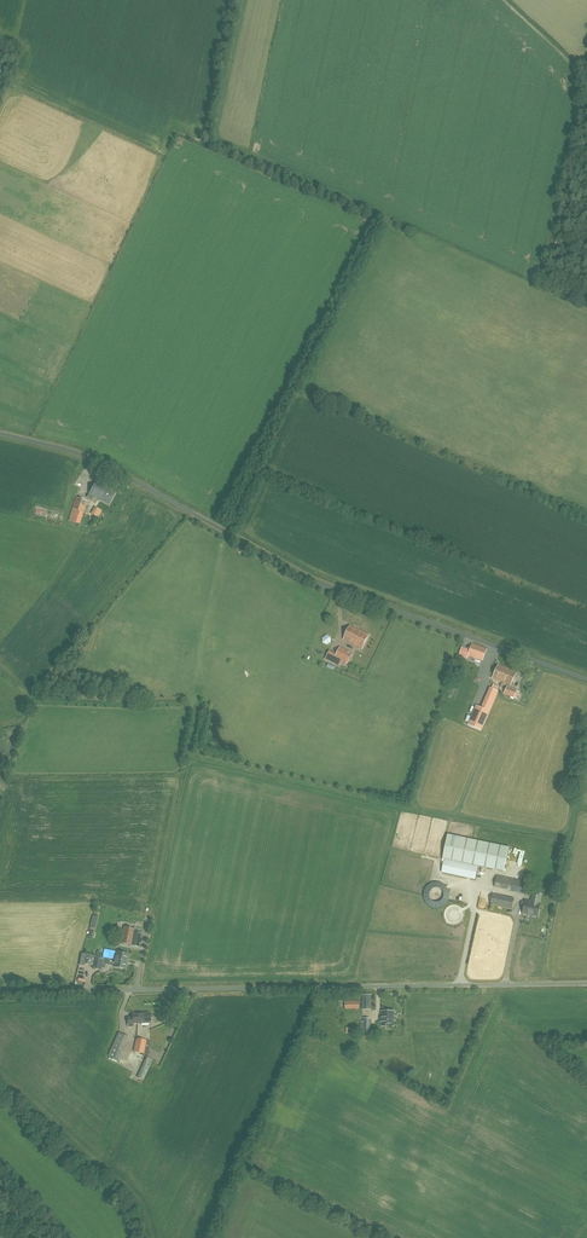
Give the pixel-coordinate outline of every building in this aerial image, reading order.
[(112,405),(106,416),(112,419),(118,408),(112,405)] [(79,478),(76,485),(82,488),(85,481),(79,478)] [(109,504),(115,493),(107,488),(96,482),(87,498),(91,500),(93,496),(101,500),(109,504)] [(84,512),(87,501),(76,497),(73,508),(68,520),(80,524),(84,512)] [(101,511),(95,507),(92,514),(98,517),(101,511)] [(350,626),(344,639),(362,648),(369,635),(350,626)] [(323,638),(326,645),(334,642),(332,635),(323,638)] [(468,655),(474,657),(483,660),(487,649),(472,643),(471,648),(470,650),(462,647),(459,656),(467,659),(468,655)] [(353,653),(340,647),(335,658),(348,664),(353,653)] [(507,670),(508,669),(499,664),(493,677),(502,681),(503,680),(506,674),(508,670),(507,670)] [(517,672),(508,669),(507,670),(508,670),(506,674),(503,680),(502,681),(511,685),(517,672)] [(520,692),(517,690),(507,686),(504,693),(514,697),(517,698),(520,692)] [(483,708),(477,706),(470,725),(483,731),(499,691),(491,688),(483,708)] [(475,878),(478,867),(504,872),(508,848),(447,836),(442,860),(444,860),(442,872),(475,878)] [(507,890),(527,894),(529,882),(497,876),(495,887),(508,890),(507,890)] [(514,898),(496,894),(493,893),(490,904),(512,908),(514,898)] [(525,903),(523,914),(538,917),(540,906),(541,904),(539,903),(541,895),(533,894),(531,902),(525,901),(525,903)] [(97,927),(100,917),(93,915),(90,925),(97,927)] [(135,928),(124,927),(120,943),(131,945),(135,928)] [(141,933),(135,932),(132,945),(139,946),(141,933)] [(116,951),(114,959),(128,961),(129,954),(116,951)] [(114,959),(108,958),(95,955),(94,959),(86,957),(84,963),(90,964),(93,965),(92,968),(101,970),(103,962),(113,964),(113,966),(126,969),(128,961),(114,959)] [(371,1009),(371,995),(363,995),(363,1009),(371,1009)] [(360,1009),(359,1000),(345,1001),(345,1009),(360,1009)] [(394,1011),(382,1011),(382,1026),(394,1026),(394,1011)] [(150,1012),(140,1013),(140,1017),(138,1017),(138,1023),(151,1023),(150,1018),(152,1018),(152,1013),(150,1014),(150,1012)] [(140,1017),(140,1013),(133,1013),(133,1017),(128,1018),(128,1027),(134,1027),(133,1024),(138,1023),(138,1017),(140,1017)] [(370,1018),(364,1018),(363,1022),(360,1022),(360,1036),(370,1036),(370,1018)] [(111,1055),(121,1059),(130,1035),(120,1031),(111,1055)] [(150,1041),(136,1039),(134,1052),(148,1054),(150,1041)] [(144,1080),(153,1059),(147,1056),(137,1077),(144,1080)]
